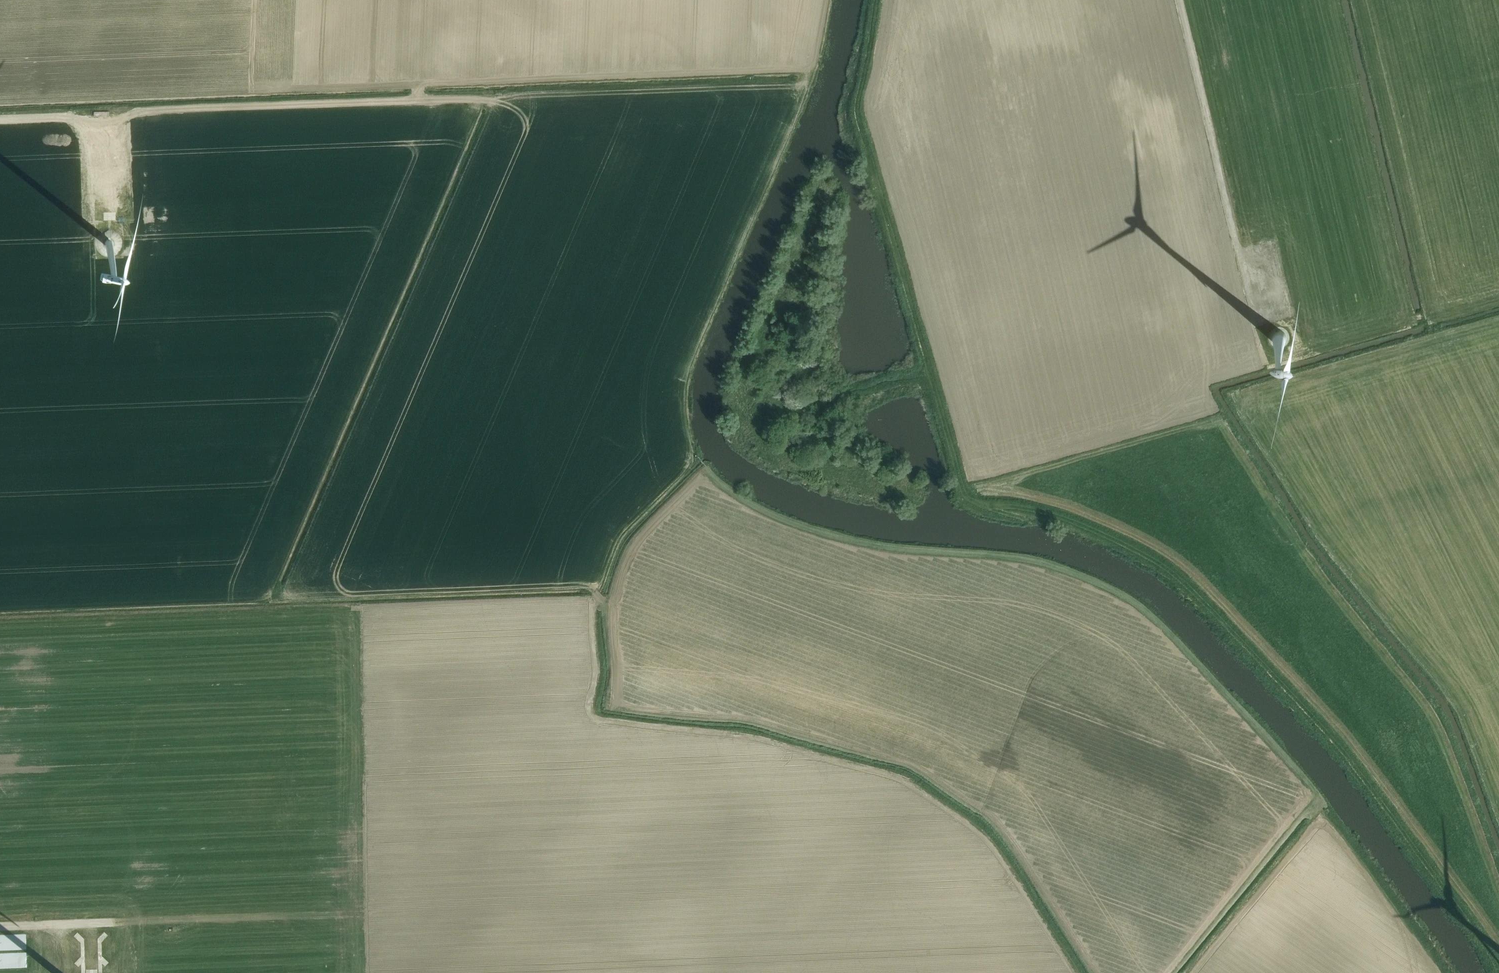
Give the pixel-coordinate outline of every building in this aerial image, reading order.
[(1272,335),(1272,337),(1272,339),(1272,340),(1273,342),(1274,343),(1276,344),(1277,344),(1279,345),(1281,344),(1283,344),(1284,343),(1285,341),(1286,340),(1286,338),(1287,337),(1286,335),(1286,333),(1284,332),(1284,331),(1283,330),(1282,330),(1281,330),(1280,330),(1278,330),(1276,330),(1275,331),(1273,332),(1272,334),(1272,335)]
